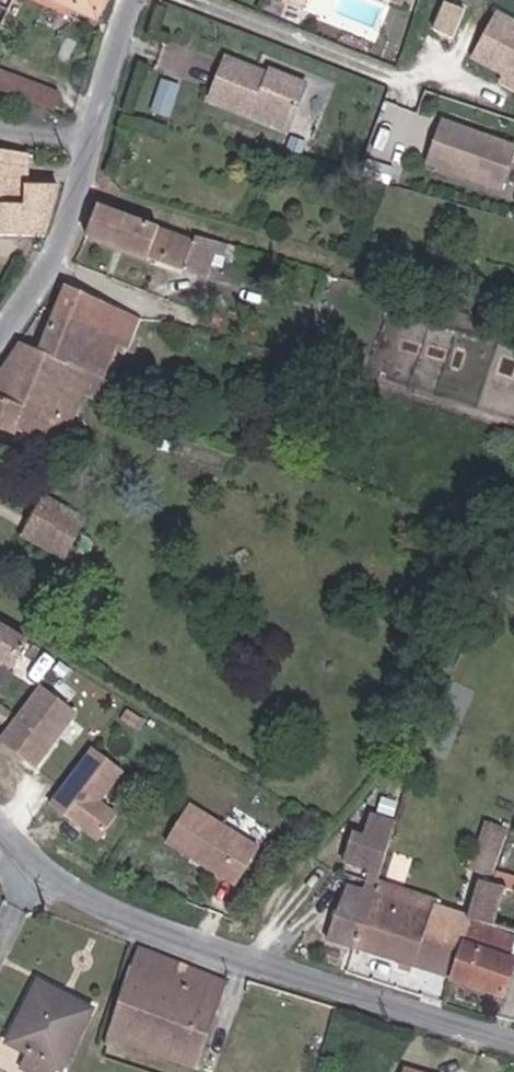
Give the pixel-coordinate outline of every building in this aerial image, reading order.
[(3,0),(0,0),(0,9),(49,34),(53,26),(3,0)] [(70,35),(87,0),(3,0),(53,26),(70,35)] [(450,0),(437,0),(425,22),(445,33),(460,5),(450,0)] [(498,59),(513,68),(513,10),(495,0),(489,0),(466,42),(498,59)] [(297,79),(262,66),(259,73),(216,56),(201,95),(280,124),(297,79)] [(498,59),(494,66),(513,77),(513,68),(498,59)] [(67,109),(74,94),(16,65),(10,80),(67,109)] [(426,168),(505,194),(513,166),(513,142),(443,118),(426,168)] [(48,232),(55,214),(58,177),(35,174),(35,153),(0,149),(0,231),(48,232)] [(213,232),(115,204),(106,236),(202,266),(213,232)] [(249,244),(213,232),(202,266),(238,277),(249,244)] [(77,283),(66,310),(143,345),(154,315),(77,283)] [(143,345),(66,310),(51,345),(102,364),(137,379),(149,348),(143,345)] [(31,337),(1,388),(0,387),(0,419),(68,443),(102,364),(51,345),(31,337)] [(79,507),(60,545),(104,567),(124,529),(79,507)] [(25,658),(41,630),(0,605),(0,644),(25,658)] [(89,706),(52,679),(14,732),(50,759),(89,706)] [(140,759),(108,736),(70,788),(120,824),(135,804),(116,790),(140,759)] [(356,851),(348,875),(359,879),(384,801),(359,793),(349,821),(339,818),(331,842),(356,851)] [(289,845),(218,800),(192,840),(263,885),(289,845)] [(455,910),(483,919),(502,925),(513,890),(513,885),(473,869),(455,910)] [(315,918),(343,928),(359,879),(348,875),(332,870),(315,918)] [(455,910),(359,879),(343,928),(411,953),(412,950),(434,958),(445,933),(455,910)] [(455,910),(445,933),(474,943),(483,919),(455,910)] [(434,958),(433,962),(482,980),(494,949),(474,943),(445,933),(434,958)] [(236,976),(144,945),(115,1032),(207,1063),(236,976)] [(101,1005),(47,978),(15,1040),(68,1068),(101,1005)] [(424,1063),(420,1071),(449,1071),(424,1063)]
